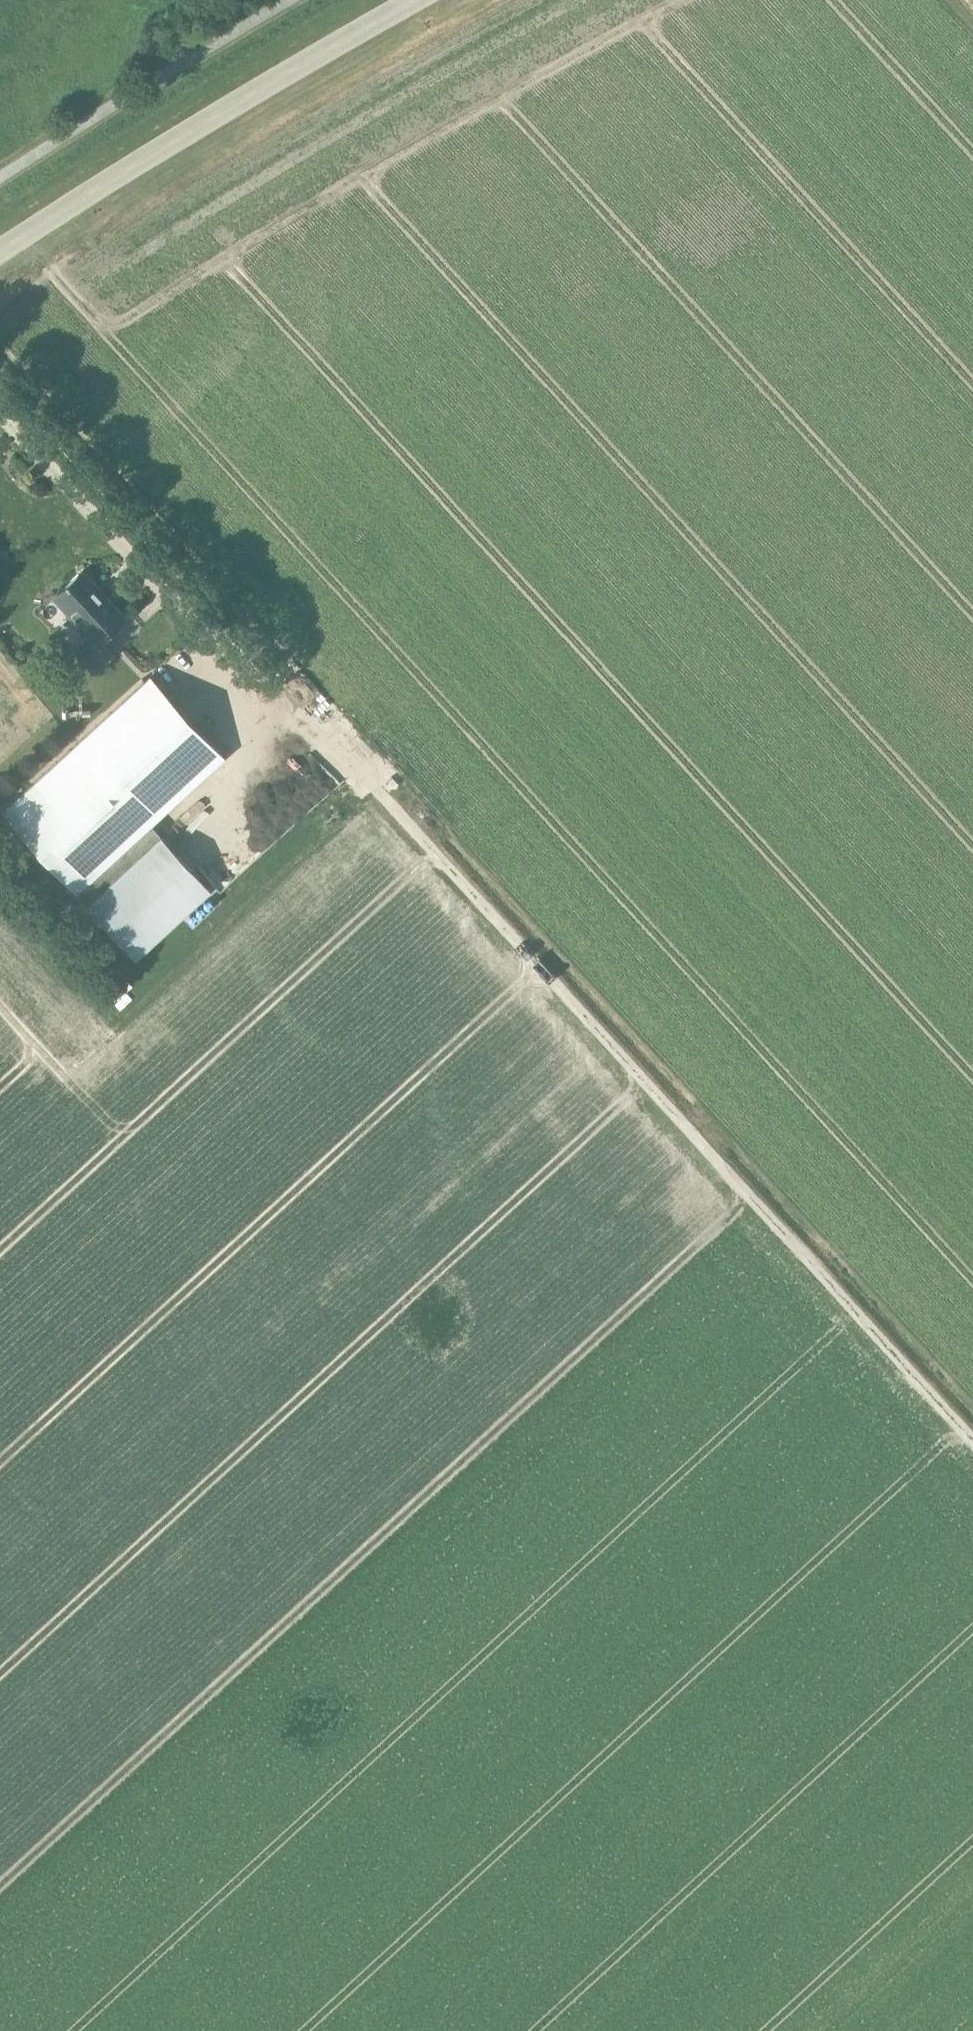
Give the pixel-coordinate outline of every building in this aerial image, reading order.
[(76,656),(94,676),(115,657),(114,656),(113,656),(100,642),(125,618),(104,595),(102,597),(80,573),(52,598),(92,641),(76,656)] [(3,812),(31,843),(76,893),(150,825),(223,759),(149,678),(3,812)] [(263,790),(251,799),(262,813),(273,805),(263,790)] [(150,825),(76,893),(87,905),(161,837),(150,825)] [(87,906),(136,960),(211,891),(161,837),(87,905),(87,906)]
